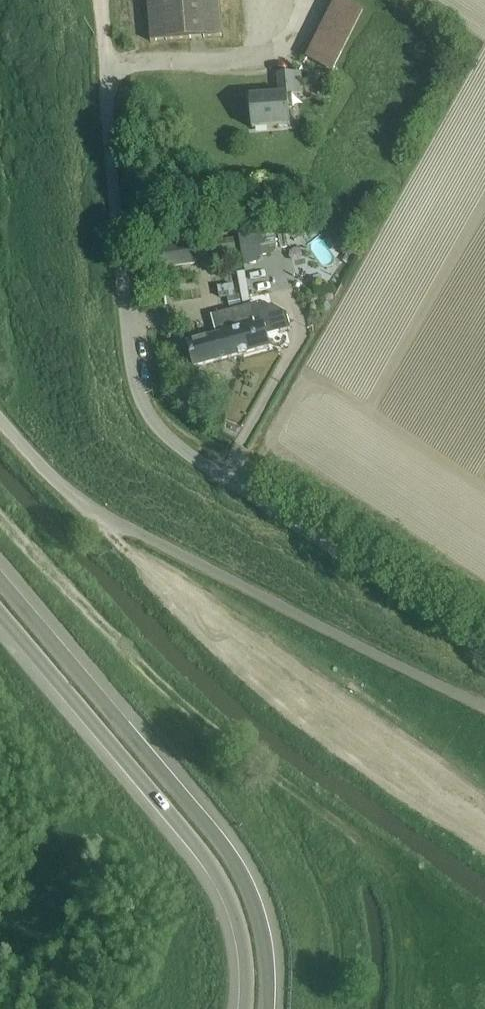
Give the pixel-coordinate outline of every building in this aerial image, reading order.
[(220,35),(218,0),(147,0),(150,40),(220,35)] [(359,10),(341,0),(336,0),(304,57),(326,69),(359,10)] [(253,128),(273,126),(290,125),(287,93),(300,92),(298,70),(278,72),(280,94),(250,97),(253,128)] [(159,268),(160,268),(197,263),(194,241),(158,246),(156,247),(159,268)] [(236,296),(224,299),(227,310),(231,309),(235,308),(239,307),(236,296)] [(239,307),(231,309),(243,352),(269,345),(265,334),(290,327),(285,312),(270,304),(260,307),(260,305),(255,306),(254,303),(251,304),(239,307)] [(217,332),(185,341),(193,367),(218,360),(243,352),(231,309),(227,310),(212,314),(217,332)]
